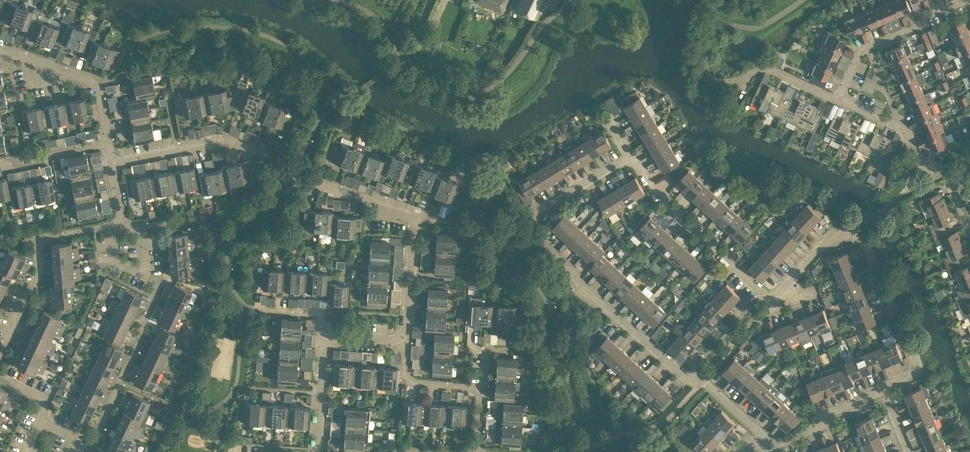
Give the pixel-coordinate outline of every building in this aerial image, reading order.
[(1,9),(8,12),(4,21),(15,25),(23,4),(20,3),(19,5),(11,3),(12,0),(4,0),(1,9)] [(506,0),(476,0),(501,11),(506,0)] [(536,19),(537,19),(545,0),(512,0),(509,6),(536,19)] [(901,14),(895,0),(888,0),(884,2),(891,18),(901,14)] [(901,14),(911,10),(907,0),(895,0),(901,14)] [(881,23),(891,18),(884,2),(874,6),(881,23)] [(26,5),(23,4),(15,25),(26,29),(29,19),(36,22),(39,14),(41,9),(34,7),(33,10),(25,7),(26,5)] [(871,27),(881,23),(874,6),(864,10),(871,27)] [(861,31),(871,27),(864,10),(854,15),(861,31)] [(30,38),(41,42),(48,21),(49,18),(39,14),(36,22),(29,19),(26,29),(24,32),(31,34),(30,38)] [(851,36),(861,31),(854,15),(843,19),(839,21),(842,30),(847,28),(851,36)] [(60,22),(58,28),(57,30),(64,33),(61,42),(71,46),(79,25),(76,24),(75,26),(68,23),(69,20),(62,17),(60,22)] [(49,18),(48,21),(41,42),(52,46),(53,43),(59,45),(61,42),(64,33),(57,30),(58,28),(60,22),(49,18)] [(946,25),(951,36),(968,29),(963,18),(946,25)] [(79,25),(71,46),(82,50),(85,40),(92,43),(93,41),(97,30),(91,28),(92,26),(81,22),(79,25)] [(968,29),(951,36),(955,46),(969,39),(969,34),(968,29)] [(847,46),(844,44),(846,39),(827,30),(822,41),(825,42),(842,49),(844,51),(846,47),(846,48),(847,46)] [(919,34),(924,47),(931,44),(925,32),(919,34)] [(959,56),(969,51),(969,39),(955,46),(959,56)] [(85,40),(82,50),(81,53),(87,55),(86,59),(97,63),(105,42),(102,41),(101,44),(93,41),(92,43),(85,40)] [(890,62),(907,55),(912,52),(907,40),(898,44),(899,46),(886,51),(890,62)] [(108,43),(105,42),(97,63),(108,67),(110,61),(117,63),(122,51),(107,46),(108,43)] [(837,59),(842,49),(825,42),(821,52),(837,59)] [(55,57),(59,59),(63,52),(58,49),(55,57)] [(940,62),(946,60),(942,51),(936,53),(940,62)] [(959,56),(964,65),(969,63),(969,51),(959,56)] [(833,69),(837,59),(821,52),(816,62),(833,69)] [(911,65),(907,55),(890,62),(895,72),(911,65)] [(777,57),(774,63),(781,67),(784,61),(777,57)] [(819,75),(828,79),(833,69),(816,62),(808,79),(816,83),(819,75)] [(895,72),(899,82),(915,75),(911,65),(895,72)] [(132,79),(134,88),(153,84),(151,75),(132,79)] [(920,84),(915,75),(899,82),(903,92),(920,84)] [(237,107),(248,111),(255,91),(252,89),(251,92),(244,89),(245,85),(238,83),(233,96),(240,98),(237,107)] [(766,110),(777,88),(767,83),(765,87),(760,84),(751,102),(757,105),(756,106),(766,110)] [(146,99),(155,98),(154,94),(155,93),(153,84),(134,88),(136,97),(137,97),(137,96),(145,95),(146,99)] [(907,102),(924,94),(920,84),(903,92),(907,102)] [(236,111),(237,107),(240,98),(233,96),(227,97),(226,89),(217,90),(216,88),(213,89),(218,110),(229,108),(236,111)] [(787,93),(777,88),(766,110),(776,115),(777,114),(782,117),(791,99),(785,96),(787,93)] [(206,112),(218,110),(213,89),(210,89),(211,92),(203,93),(206,112)] [(626,108),(630,115),(646,106),(640,96),(636,89),(620,98),(624,104),(619,107),(621,111),(626,108)] [(258,92),(255,91),(248,111),(258,115),(264,100),(265,97),(257,94),(258,92)] [(195,115),(206,112),(203,93),(194,95),(194,92),(191,93),(195,115)] [(930,92),(924,94),(907,102),(912,112),(916,110),(928,104),(932,102),(934,102),(930,92)] [(184,117),(195,115),(191,93),(188,94),(188,96),(173,99),(175,112),(182,111),(184,117)] [(746,93),(743,99),(749,102),(752,96),(746,93)] [(148,108),(146,99),(145,95),(137,96),(137,97),(138,100),(127,102),(129,111),(148,108)] [(74,100),(78,119),(88,118),(84,98),(74,100)] [(797,125),(808,103),(798,98),(796,101),(791,99),(782,117),(787,119),(787,120),(797,125)] [(69,121),(78,119),(74,100),(65,102),(65,103),(66,103),(67,112),(63,112),(65,121),(65,120),(69,120),(69,121)] [(272,103),(264,100),(258,115),(257,118),(268,122),(275,102),(272,101),(272,103)] [(608,104),(613,113),(619,109),(614,101),(608,104)] [(278,103),(275,102),(268,122),(286,129),(290,117),(283,114),(286,108),(277,105),(278,103)] [(932,102),(928,104),(916,110),(918,115),(915,116),(916,118),(912,119),(915,126),(919,124),(917,121),(920,120),(937,113),(932,102)] [(66,122),(65,120),(65,121),(63,112),(67,112),(66,103),(65,103),(62,104),(62,103),(53,104),(56,124),(66,122)] [(818,107),(808,103),(797,125),(807,130),(807,129),(813,132),(822,114),(816,111),(818,107)] [(43,106),(44,108),(46,116),(42,117),(43,125),(44,125),(47,124),(47,125),(56,124),(53,104),(43,106)] [(651,115),(646,106),(630,115),(635,123),(636,124),(651,115)] [(40,107),(31,109),(35,128),(44,126),(44,125),(43,125),(42,117),(46,116),(44,108),(40,108),(40,107)] [(131,121),(132,121),(132,120),(140,118),(141,123),(149,121),(149,120),(149,117),(150,117),(148,108),(129,111),(131,121)] [(25,130),(35,128),(31,109),(22,111),(25,130)] [(349,116),(344,114),(342,113),(338,123),(345,126),(349,116)] [(937,113),(920,120),(924,130),(941,123),(937,113)] [(651,115),(636,124),(635,123),(630,126),(632,129),(637,126),(642,134),(657,124),(651,115)] [(830,138),(840,143),(851,120),(841,115),(840,119),(834,116),(825,134),(831,137),(830,138)] [(150,120),(149,120),(149,121),(141,123),(140,118),(132,120),(132,121),(133,124),(131,124),(133,133),(152,130),(150,120)] [(861,125),(851,120),(840,143),(851,148),(851,147),(856,149),(865,131),(860,129),(861,125)] [(945,133),(941,123),(924,130),(928,140),(945,133)] [(647,143),(663,134),(657,124),(642,134),(646,141),(647,143)] [(154,139),(152,130),(133,133),(135,143),(154,139)] [(593,136),(602,152),(601,153),(604,157),(607,155),(604,150),(612,146),(603,130),(593,136)] [(865,131),(856,149),(862,152),(861,153),(871,157),(882,135),(872,130),(870,134),(865,131)] [(950,143),(945,133),(928,140),(933,150),(950,143)] [(663,134),(647,143),(646,141),(641,144),(643,148),(648,145),(653,152),(668,143),(663,134)] [(892,140),(882,135),(871,157),(881,162),(882,161),(887,164),(896,146),(890,143),(892,140)] [(602,152),(593,136),(584,142),(593,157),(601,153),(602,152)] [(328,159),(346,166),(353,145),(350,144),(352,140),(342,137),(340,143),(341,144),(339,150),(332,147),(328,159)] [(355,141),(353,145),(346,166),(356,170),(363,152),(365,146),(355,141)] [(806,148),(812,150),(815,144),(809,141),(806,148)] [(575,147),(584,163),(582,164),(585,169),(589,166),(586,162),(593,157),(584,142),(575,147)] [(702,152),(709,147),(705,142),(698,147),(702,152)] [(658,161),(674,152),(668,143),(653,152),(657,160),(658,161)] [(584,163),(575,147),(565,153),(575,168),(582,164),(584,163)] [(367,174),(375,153),(372,152),(371,155),(363,152),(356,170),(367,174)] [(674,152),(658,161),(657,160),(652,163),(655,166),(659,163),(664,171),(680,162),(674,152)] [(377,154),(375,153),(367,174),(378,178),(380,171),(385,160),(384,159),(377,157),(377,154)] [(387,153),(384,159),(385,160),(380,171),(391,175),(398,155),(396,154),(395,156),(387,153)] [(567,173),(575,168),(565,153),(556,159),(566,174),(564,175),(567,180),(570,178),(567,173)] [(833,158),(825,154),(822,160),(830,164),(833,158)] [(67,158),(69,168),(88,164),(86,155),(67,158)] [(412,173),(415,163),(416,160),(410,157),(408,161),(401,158),(401,156),(398,155),(391,175),(401,179),(405,170),(412,173)] [(564,175),(566,174),(556,159),(547,164),(556,180),(564,175)] [(251,160),(232,164),(236,185),(239,185),(239,182),(247,181),(246,174),(253,173),(251,160)] [(506,170),(512,167),(508,161),(503,165),(506,170)] [(423,166),(415,163),(412,173),(405,170),(401,179),(400,182),(407,185),(408,182),(419,186),(427,165),(424,164),(423,166)] [(90,173),(88,164),(69,168),(70,177),(72,177),(72,176),(80,175),(81,179),(89,177),(88,174),(90,173)] [(233,186),(236,185),(232,164),(220,166),(221,170),(222,169),(225,185),(233,184),(233,186)] [(538,170),(547,185),(545,186),(548,191),(552,189),(549,184),(556,180),(547,164),(538,170)] [(427,165),(419,186),(429,189),(430,190),(435,175),(437,171),(429,168),(430,166),(427,165)] [(131,167),(127,167),(122,168),(123,176),(133,174),(131,167)] [(184,169),(188,188),(197,187),(193,167),(184,169)] [(178,190),(188,188),(184,169),(174,171),(175,172),(177,180),(173,181),(174,189),(175,189),(178,189),(178,190)] [(222,169),(221,170),(210,172),(215,193),(218,193),(217,190),(226,189),(225,185),(222,169)] [(685,191),(697,177),(688,169),(676,183),(683,189),(685,191)] [(728,174),(723,169),(723,170),(720,173),(724,178),(728,174)] [(18,171),(19,178),(20,185),(24,204),(33,203),(33,201),(32,201),(31,193),(35,192),(33,184),(30,185),(29,183),(25,184),(23,177),(22,170),(18,171)] [(547,185),(538,170),(528,175),(538,191),(545,186),(547,185)] [(175,191),(175,189),(174,189),(173,181),(177,180),(175,172),(172,173),(171,171),(162,173),(166,193),(175,191)] [(883,187),(883,186),(888,175),(879,171),(874,183),(883,187)] [(212,194),(215,193),(210,172),(199,174),(202,193),(211,191),(212,194)] [(156,194),(166,193),(162,173),(153,175),(153,176),(155,185),(151,185),(153,194),(156,193),(156,194)] [(71,180),(73,190),(92,186),(90,176),(89,177),(81,179),(80,175),(72,176),(72,177),(72,180),(71,180)] [(443,178),(435,175),(430,190),(429,189),(428,193),(439,197),(447,176),(444,175),(443,178)] [(530,195),(538,191),(528,175),(519,181),(521,185),(516,188),(526,205),(533,200),(530,195)] [(153,195),(153,194),(151,185),(155,185),(153,176),(150,177),(150,176),(140,177),(144,197),(153,195)] [(447,176),(439,197),(457,204),(461,191),(455,189),(457,183),(449,180),(450,177),(447,176)] [(135,199),(144,197),(140,177),(125,180),(128,195),(134,194),(135,199)] [(635,198),(626,183),(628,182),(625,177),(621,179),(624,184),(617,188),(626,204),(635,198)] [(636,177),(628,182),(626,183),(635,198),(645,192),(636,177)] [(685,191),(683,189),(679,193),(682,196),(686,192),(693,198),(705,184),(697,177),(685,191)] [(0,179),(0,198),(0,199),(9,197),(13,196),(11,188),(8,189),(6,178),(0,179)] [(51,179),(42,181),(46,200),(55,199),(51,179)] [(36,202),(46,200),(42,181),(33,183),(33,184),(35,192),(31,193),(32,201),(33,201),(36,201),(36,202)] [(705,184),(693,198),(699,204),(700,205),(713,192),(705,184)] [(14,206),(24,204),(20,185),(11,187),(11,188),(13,196),(9,197),(10,206),(14,205),(14,206)] [(94,195),(92,186),(73,190),(75,199),(76,199),(76,198),(84,196),(85,201),(93,199),(93,198),(92,195),(94,195)] [(617,209),(608,194),(609,193),(606,188),(603,190),(605,195),(598,200),(607,215),(617,209)] [(617,188),(609,193),(608,194),(617,209),(626,204),(617,188)] [(721,199),(713,192),(700,205),(699,204),(695,208),(698,211),(702,207),(708,212),(721,199)] [(319,233),(321,211),(321,203),(321,201),(322,196),(322,194),(318,193),(317,201),(315,201),(315,210),(302,209),(301,223),(308,223),(308,230),(316,230),(316,233),(319,233)] [(75,202),(77,211),(96,208),(94,198),(93,198),(93,199),(85,201),(84,196),(76,198),(76,199),(76,202),(75,202)] [(930,216),(948,208),(943,197),(934,201),(931,196),(919,201),(923,211),(928,209),(930,216)] [(708,212),(715,218),(716,220),(729,206),(721,199),(708,212)] [(592,210),(596,206),(591,201),(588,206),(592,210)] [(800,212),(813,224),(812,226),(816,230),(819,226),(815,223),(821,216),(808,204),(800,212)] [(737,213),(729,206),(716,220),(715,218),(711,222),(714,225),(718,221),(724,227),(737,213)] [(98,217),(96,208),(77,211),(79,221),(98,217)] [(953,219),(948,208),(930,216),(933,223),(929,225),(933,234),(945,229),(943,223),(953,219)] [(642,241),(646,236),(659,223),(652,217),(656,213),(653,210),(649,214),(650,215),(638,229),(634,234),(642,241)] [(332,215),(332,212),(321,211),(319,233),(322,233),(322,231),(330,231),(331,231),(332,215)] [(813,224),(800,212),(793,220),(806,232),(812,226),(813,224)] [(737,213),(724,227),(731,233),(732,234),(745,221),(737,213)] [(554,229),(561,235),(573,221),(564,214),(552,227),(551,226),(547,230),(550,233),(554,229)] [(343,216),(332,215),(331,231),(330,231),(330,235),(339,235),(339,238),(342,238),(343,216)] [(343,216),(342,238),(345,238),(345,236),(354,236),(354,230),(361,230),(362,217),(343,216)] [(800,239),(806,232),(793,220),(785,228),(799,240),(797,242),(801,246),(804,242),(800,239)] [(561,235),(567,240),(569,242),(581,229),(573,221),(561,235)] [(637,221),(628,227),(632,233),(639,225),(637,221)] [(732,234),(731,233),(727,237),(730,240),(734,236),(741,242),(753,228),(745,221),(732,234)] [(667,230),(668,232),(672,228),(669,225),(665,229),(659,223),(646,236),(654,244),(667,230)] [(797,242),(799,240),(785,228),(778,236),(792,248),(797,242)] [(569,242),(567,240),(563,245),(566,248),(570,243),(577,249),(589,236),(581,229),(569,242)] [(945,229),(933,234),(937,244),(942,242),(945,249),(962,241),(957,230),(948,234),(945,229)] [(436,242),(455,244),(456,234),(455,234),(455,230),(447,230),(447,234),(436,233),(436,242)] [(667,230),(654,244),(662,251),(674,238),(668,232),(667,230)] [(168,234),(169,245),(194,243),(193,237),(187,238),(187,233),(168,234)] [(389,251),(390,243),(395,243),(395,244),(404,245),(404,237),(381,236),(381,237),(380,237),(372,236),(371,240),(370,240),(370,249),(389,251)] [(577,249),(583,255),(585,256),(597,243),(589,236),(577,249)] [(771,244),(784,256),(783,258),(787,262),(790,258),(786,255),(792,248),(778,236),(771,244)] [(682,245),(684,247),(688,243),(685,240),(681,244),(674,238),(662,251),(670,258),(682,245)] [(947,267),(960,262),(957,256),(967,252),(962,241),(945,249),(947,256),(943,258),(947,267)] [(52,255),(78,253),(77,247),(71,247),(70,242),(52,244),(52,255)] [(455,244),(436,242),(435,252),(436,252),(436,251),(445,252),(444,256),(453,257),(453,256),(453,253),(455,253),(455,244)] [(194,249),(194,243),(169,245),(169,255),(188,254),(188,249),(194,249)] [(585,256),(583,255),(579,259),(582,262),(586,258),(592,263),(593,264),(602,254),(605,251),(597,243),(585,256)] [(784,256),(771,244),(764,252),(777,264),(783,258),(784,256)] [(682,245),(670,258),(678,266),(690,252),(684,247),(682,245)] [(830,259),(834,269),(851,262),(848,254),(853,252),(851,248),(846,250),(847,251),(830,259)] [(389,251),(370,249),(369,259),(370,259),(370,258),(379,259),(378,263),(387,264),(387,263),(387,260),(388,260),(389,251)] [(8,250),(3,260),(26,270),(29,265),(23,262),(25,258),(8,250)] [(434,265),(454,266),(454,256),(453,256),(453,257),(444,256),(445,252),(436,251),(436,252),(436,255),(435,255),(434,265)] [(698,260),(700,261),(704,257),(701,254),(697,258),(690,252),(678,266),(686,273),(698,260)] [(756,260),(770,272),(768,274),(772,278),(775,274),(771,271),(777,264),(764,252),(756,260)] [(78,258),(78,253),(52,255),(53,265),(72,263),(72,259),(78,258)] [(170,265),(195,263),(195,258),(188,258),(188,254),(169,255),(170,265)] [(589,267),(596,273),(598,274),(610,261),(602,254),(593,264),(592,263),(589,267)] [(369,262),(368,271),(388,273),(388,263),(387,263),(387,264),(378,263),(379,259),(370,258),(370,259),(370,262),(369,262)] [(26,270),(3,260),(0,266),(0,269),(12,275),(11,275),(16,277),(18,273),(24,276),(26,270)] [(698,260),(686,273),(694,281),(707,267),(700,261),(698,260)] [(762,281),(768,274),(770,272),(756,260),(749,268),(762,281)] [(610,261),(598,274),(596,273),(592,277),(595,280),(599,276),(605,282),(618,268),(610,261)] [(855,272),(856,274),(861,272),(859,268),(854,270),(851,262),(834,269),(838,279),(855,272)] [(947,267),(951,277),(956,275),(959,282),(969,277),(969,264),(962,267),(960,262),(947,267)] [(72,263),(53,265),(54,275),(79,273),(79,267),(72,268),(72,263)] [(196,269),(195,263),(170,265),(171,276),(190,274),(189,269),(196,269)] [(656,272),(661,267),(658,264),(653,269),(656,272)] [(454,266),(434,265),(433,274),(444,275),(443,279),(451,279),(452,275),(453,275),(454,266)] [(812,270),(815,278),(821,275),(817,266),(812,270)] [(262,288),(271,289),(273,269),(263,268),(262,288)] [(605,282),(612,287),(613,289),(626,275),(618,268),(605,282)] [(11,275),(12,275),(0,269),(0,280),(7,284),(11,275)] [(282,270),(273,269),(271,289),(281,289),(281,288),(280,288),(281,279),(285,280),(286,271),(285,271),(282,271),(282,270)] [(293,290),(295,271),(285,270),(285,271),(286,271),(285,280),(281,279),(280,288),(281,288),(284,288),(284,290),(293,290)] [(304,271),(295,271),(293,290),(303,291),(303,290),(303,289),(303,281),(307,281),(308,273),(307,273),(304,273),(304,271)] [(387,282),(388,273),(368,271),(367,281),(369,281),(377,281),(377,285),(385,286),(385,285),(386,282),(387,282)] [(316,292),(317,272),(308,272),(307,273),(308,273),(307,281),(303,281),(303,289),(303,290),(306,290),(306,291),(316,292)] [(330,283),(330,274),(326,274),(326,273),(317,272),(316,292),(325,292),(325,291),(325,283),(330,283)] [(838,279),(843,289),(859,282),(856,274),(855,272),(838,279)] [(80,278),(79,273),(54,275),(55,285),(69,284),(74,284),(73,279),(80,278)] [(613,289),(612,287),(608,291),(611,294),(615,290),(621,296),(634,283),(626,275),(613,289)] [(959,282),(962,289),(957,291),(961,300),(969,296),(969,277),(959,282)] [(366,294),(386,295),(387,286),(385,285),(385,286),(377,285),(377,281),(369,281),(368,284),(367,284),(366,294)] [(863,290),(859,282),(843,289),(847,299),(863,292),(863,290)] [(166,285),(164,290),(187,301),(191,291),(175,283),(172,288),(166,285)] [(339,283),(330,283),(325,283),(325,291),(328,291),(328,302),(337,303),(339,283)] [(347,304),(348,284),(339,283),(337,303),(347,304)] [(621,296),(628,302),(629,303),(642,290),(634,283),(621,296)] [(70,294),(69,284),(55,285),(50,285),(51,290),(44,291),(44,296),(70,294)] [(719,292),(732,304),(731,306),(735,310),(738,306),(734,303),(740,296),(727,284),(719,292)] [(427,288),(427,297),(446,299),(447,289),(446,289),(446,285),(438,285),(438,288),(427,288)] [(216,290),(208,287),(205,294),(212,297),(216,290)] [(125,288),(120,298),(138,306),(139,302),(145,305),(148,299),(125,288)] [(870,292),(868,288),(863,290),(863,292),(847,299),(851,309),(868,302),(864,294),(870,292)] [(166,302),(183,310),(187,301),(164,290),(162,295),(168,298),(166,302)] [(642,290),(629,303),(628,302),(624,306),(627,309),(631,305),(637,311),(650,297),(642,290)] [(732,304),(719,292),(712,300),(725,312),(731,306),(732,304)] [(71,305),(70,294),(44,296),(45,302),(52,301),(52,306),(71,305)] [(386,295),(366,294),(366,303),(367,303),(367,307),(375,308),(375,304),(385,305),(386,295)] [(964,318),(969,316),(969,296),(961,300),(957,302),(964,318)] [(446,308),(446,299),(427,297),(426,307),(427,307),(428,306),(436,307),(436,311),(444,312),(444,311),(444,308),(446,308)] [(637,311),(644,316),(645,318),(658,305),(650,297),(637,311)] [(133,315),(138,306),(120,298),(119,302),(113,299),(110,304),(133,315)] [(468,322),(480,323),(481,301),(478,300),(478,303),(469,302),(468,322)] [(704,308),(718,320),(716,322),(721,326),(724,322),(719,319),(725,312),(712,300),(704,308)] [(484,301),(481,301),(480,323),(491,323),(492,304),(484,303),(484,301)] [(155,309),(178,319),(183,310),(166,302),(164,306),(158,303),(155,309)] [(502,324),(504,302),(501,302),(501,304),(492,304),(491,323),(502,324)] [(507,302),(504,302),(502,324),(514,325),(516,305),(507,305),(507,302)] [(872,312),(873,314),(878,312),(876,307),(874,308),(873,307),(870,306),(869,306),(868,302),(851,309),(855,319),(872,312)] [(133,315),(110,304),(108,310),(114,312),(112,316),(129,324),(133,315)] [(645,318),(644,316),(640,321),(643,324),(647,319),(654,326),(666,312),(658,305),(645,318)] [(426,310),(425,319),(445,321),(445,311),(444,311),(444,312),(436,311),(436,307),(428,306),(427,307),(427,310),(426,310)] [(718,320),(704,308),(697,316),(710,328),(716,322),(718,320)] [(810,335),(820,330),(813,314),(815,313),(813,308),(809,309),(811,315),(803,318),(810,335)] [(814,308),(813,308),(815,313),(813,314),(820,330),(821,334),(832,330),(823,309),(818,312),(817,309),(814,308)] [(178,319),(155,309),(153,314),(159,316),(157,321),(174,329),(178,319)] [(43,310),(39,320),(62,331),(64,326),(58,323),(60,318),(43,310)] [(876,322),(873,314),(872,312),(855,319),(859,329),(876,322)] [(129,324),(112,316),(110,321),(104,318),(101,323),(124,334),(129,324)] [(690,324),(703,336),(702,338),(706,342),(709,338),(705,335),(710,328),(697,316),(690,324)] [(793,316),(789,318),(791,323),(793,322),(800,339),(802,344),(812,340),(810,335),(803,318),(798,320),(798,319),(795,318),(794,318),(793,316)] [(93,320),(87,317),(85,322),(90,325),(93,320)] [(281,318),(280,328),(300,329),(301,319),(281,318)] [(444,329),(445,321),(425,319),(425,329),(436,330),(435,333),(444,334),(444,329)] [(669,330),(674,325),(667,319),(662,324),(669,330)] [(39,320),(35,329),(52,337),(54,333),(59,336),(62,331),(39,320)] [(790,343),(800,339),(793,322),(791,323),(783,326),(790,343)] [(124,334),(101,323),(99,328),(105,331),(103,335),(120,343),(124,334)] [(703,336),(690,324),(683,332),(696,344),(702,338),(703,336)] [(775,330),(773,324),(769,326),(771,331),(762,335),(756,338),(761,348),(767,345),(769,352),(780,347),(773,330),(775,330)] [(160,326),(155,335),(178,346),(181,341),(175,338),(177,334),(160,326)] [(783,326),(775,330),(773,330),(780,347),(790,343),(783,326)] [(300,333),(300,329),(280,328),(280,337),(281,337),(290,337),(289,341),(298,342),(298,341),(298,338),(299,338),(300,333)] [(607,336),(609,334),(603,328),(589,344),(596,350),(593,354),(600,360),(603,357),(616,343),(617,345),(621,341),(618,337),(614,342),(607,336)] [(30,338),(53,349),(56,344),(50,341),(52,337),(35,329),(30,338)] [(453,330),(444,329),(444,334),(435,333),(434,333),(433,342),(453,344),(454,334),(452,334),(453,330)] [(90,333),(85,330),(82,337),(87,339),(90,333)] [(675,340),(689,352),(687,354),(691,358),(694,354),(690,350),(696,344),(683,332),(675,340)] [(151,345),(168,353),(170,349),(176,351),(178,346),(155,335),(151,345)] [(281,337),(281,340),(280,340),(279,350),(298,351),(299,342),(298,341),(298,342),(289,341),(290,337),(281,337)] [(742,347),(748,340),(744,337),(737,344),(742,347)] [(51,354),(53,349),(30,338),(26,348),(43,356),(45,352),(51,354)] [(106,340),(101,350),(124,361),(127,355),(121,353),(123,348),(106,340)] [(681,361),(687,354),(689,352),(675,340),(668,348),(681,361)] [(895,341),(885,345),(892,362),(900,359),(902,364),(906,363),(904,357),(902,358),(895,341)] [(201,345),(195,342),(190,352),(196,355),(201,345)] [(433,352),(434,352),(434,351),(442,352),(442,356),(451,357),(451,356),(451,353),(452,353),(453,344),(433,342),(433,352)] [(624,351),(617,345),(616,343),(603,357),(611,364),(624,351)] [(147,354),(170,365),(172,360),(166,357),(168,353),(151,345),(147,354)] [(749,351),(752,355),(758,349),(754,345),(749,351)] [(884,366),(892,362),(885,345),(875,350),(882,366),(880,367),(882,372),(886,371),(884,366)] [(22,357),(44,368),(45,368),(47,363),(41,360),(43,356),(26,348),(22,357)] [(122,366),(124,361),(101,350),(97,359),(114,367),(116,363),(122,366)] [(298,361),(298,351),(279,350),(278,359),(280,359),(288,359),(288,364),(296,364),(296,360),(298,361)] [(765,356),(759,350),(753,356),(759,362),(765,356)] [(880,367),(882,366),(875,350),(865,354),(872,371),(880,367)] [(432,355),(432,364),(451,366),(452,356),(451,356),(451,357),(442,356),(442,352),(434,351),(434,352),(434,355),(432,355)] [(633,359),(637,355),(634,352),(630,356),(624,351),(611,364),(619,371),(632,358),(633,359)] [(142,363),(159,371),(161,367),(167,370),(170,365),(147,354),(142,363)] [(864,374),(872,371),(865,354),(855,358),(862,375),(864,374)] [(42,373),(45,368),(44,368),(22,357),(17,366),(34,375),(36,370),(42,373)] [(496,366),(515,368),(516,358),(497,357),(496,366)] [(640,365),(633,359),(632,358),(619,371),(627,379),(640,365)] [(725,381),(729,385),(732,380),(731,379),(743,366),(735,358),(722,371),(729,377),(725,381)] [(862,375),(855,358),(845,362),(846,366),(847,366),(852,379),(860,376),(862,381),(866,379),(864,374),(862,375)] [(112,371),(114,367),(97,359),(93,368),(116,379),(118,374),(112,371)] [(278,362),(277,372),(297,373),(298,364),(296,364),(288,364),(288,359),(280,359),(279,362),(278,362)] [(731,379),(732,380),(739,386),(751,373),(755,369),(746,362),(743,366),(731,379)] [(132,370),(155,380),(159,371),(142,363),(140,367),(134,364),(132,370)] [(342,384),(343,364),(334,363),(332,383),(342,384)] [(795,363),(787,367),(786,368),(793,374),(798,369),(795,363)] [(343,364),(342,384),(351,384),(351,383),(352,374),(356,375),(356,366),(353,366),(353,365),(343,364)] [(451,375),(451,366),(432,364),(431,374),(451,375)] [(364,385),(365,366),(361,365),(356,365),(356,366),(356,375),(352,374),(351,383),(355,383),(354,385),(364,385)] [(649,374),(653,370),(650,367),(646,371),(640,365),(627,379),(635,386),(648,372),(649,374)] [(365,366),(364,385),(374,386),(374,384),(373,384),(374,376),(378,376),(378,368),(375,368),(375,366),(365,366)] [(373,384),(374,384),(377,385),(377,386),(386,387),(387,367),(378,366),(378,368),(378,376),(374,376),(373,384)] [(515,368),(496,366),(495,376),(497,376),(505,376),(505,380),(513,381),(513,380),(513,377),(515,377),(515,368)] [(825,370),(827,374),(834,391),(841,388),(844,387),(837,370),(835,366),(825,370)] [(852,379),(847,366),(846,366),(837,370),(844,387),(841,388),(844,393),(848,392),(846,386),(854,383),(852,379)] [(397,368),(387,367),(386,387),(386,392),(398,392),(399,385),(396,384),(396,381),(397,369),(397,368)] [(113,384),(116,379),(93,368),(88,377),(105,385),(107,381),(113,384)] [(150,390),(155,380),(132,370),(130,375),(136,377),(133,382),(150,390)] [(296,383),(297,373),(277,372),(277,381),(278,381),(278,385),(285,386),(286,382),(296,383)] [(656,380),(649,374),(648,372),(635,386),(632,389),(640,396),(643,393),(656,380)] [(751,373),(739,386),(745,392),(747,393),(759,380),(751,373)] [(826,395),(834,391),(827,374),(817,379),(824,395),(826,395)] [(494,389),(514,390),(515,381),(513,380),(513,381),(505,380),(505,376),(497,376),(496,379),(495,379),(494,389)] [(747,393),(745,392),(741,396),(745,399),(748,395),(755,401),(770,384),(762,376),(759,380),(747,393)] [(103,389),(105,385),(88,377),(84,387),(107,397),(109,392),(103,389)] [(802,382),(796,377),(791,382),(797,388),(802,382)] [(824,402),(828,400),(826,395),(824,395),(817,379),(806,383),(813,400),(822,396),(824,402)] [(665,388),(669,384),(666,381),(662,385),(656,380),(643,393),(651,400),(664,387),(665,388)] [(909,404),(925,397),(930,395),(924,381),(919,384),(920,387),(904,394),(908,403),(909,404)] [(757,411),(761,414),(764,410),(763,408),(779,390),(771,383),(770,384),(755,401),(761,407),(757,411)] [(9,403),(12,398),(6,395),(8,391),(0,387),(0,399),(9,403)] [(104,402),(107,397),(84,387),(80,396),(97,404),(98,400),(104,402)] [(672,394),(665,388),(664,387),(651,400),(660,408),(672,394)] [(513,399),(514,390),(494,389),(494,398),(505,399),(504,402),(504,403),(513,403),(513,399)] [(763,408),(764,410),(771,415),(783,402),(787,397),(779,390),(763,408)] [(122,400),(145,411),(150,401),(133,393),(131,398),(125,395),(122,400)] [(92,413),(97,404),(80,396),(78,400),(72,397),(69,402),(92,413)] [(909,404),(908,403),(903,405),(904,409),(910,407),(913,414),(930,407),(925,397),(909,404)] [(1,406),(7,408),(9,403),(0,399),(0,407),(1,406)] [(522,399),(513,399),(513,403),(504,403),(504,402),(503,402),(502,411),(522,413),(523,403),(521,403),(522,399)] [(145,411),(122,400),(120,405),(126,408),(124,412),(141,420),(145,411)] [(410,422),(412,402),(402,401),(401,421),(410,422)] [(88,423),(92,413),(69,402),(67,407),(73,410),(71,415),(88,423)] [(253,423),(255,403),(245,402),(244,413),(240,413),(240,421),(244,421),(244,422),(253,423)] [(425,404),(424,404),(421,404),(421,403),(412,402),(410,422),(420,422),(420,421),(419,421),(420,412),(424,413),(425,404)] [(783,402),(771,415),(777,421),(779,423),(791,409),(783,402)] [(255,403),(253,423),(263,423),(263,422),(262,422),(263,414),(267,414),(268,405),(267,405),(264,405),(264,404),(255,403)] [(423,422),(433,423),(434,404),(424,403),(424,404),(425,404),(424,413),(420,412),(419,421),(420,421),(423,421),(423,422)] [(275,424),(277,405),(267,404),(267,405),(268,405),(267,414),(263,414),(262,422),(263,422),(266,422),(266,424),(275,424)] [(443,404),(434,404),(433,423),(442,424),(442,422),(442,414),(446,414),(447,406),(446,406),(443,406),(443,404)] [(455,425),(456,405),(447,404),(446,406),(447,406),(446,414),(442,414),(442,422),(445,423),(445,424),(455,425)] [(285,425),(285,424),(284,424),(285,415),(289,416),(290,407),(289,407),(286,407),(286,406),(277,405),(275,424),(285,425)] [(465,406),(456,405),(455,425),(464,425),(464,424),(468,424),(469,416),(465,416),(465,406)] [(297,426),(299,406),(289,406),(289,407),(290,407),(289,416),(285,415),(284,424),(285,424),(288,424),(288,425),(297,426)] [(299,406),(297,426),(307,427),(308,407),(299,406)] [(911,425),(913,429),(918,427),(917,424),(934,417),(933,415),(930,407),(913,414),(916,422),(911,425)] [(346,408),(345,418),(369,419),(369,410),(346,408)] [(779,423),(777,421),(773,425),(777,428),(780,424),(787,430),(799,417),(791,409),(779,423)] [(522,413),(502,411),(502,421),(503,421),(512,421),(511,425),(520,426),(520,425),(520,422),(521,422),(522,413)] [(722,411),(714,419),(728,431),(726,433),(730,437),(733,433),(732,432),(733,430),(732,427),(735,423),(722,411)] [(119,421),(142,432),(145,427),(139,424),(141,420),(124,412),(119,421)] [(873,419),(878,417),(876,413),(871,415),(872,416),(855,423),(859,434),(876,427),(873,419)] [(917,424),(918,427),(921,434),(938,427),(935,419),(934,417),(917,424)] [(368,433),(369,419),(345,418),(345,427),(346,427),(354,427),(354,432),(362,432),(364,432),(368,433)] [(720,439),(726,433),(728,431),(714,419),(707,427),(720,439)] [(689,426),(683,421),(683,420),(679,424),(680,424),(686,430),(689,426)] [(115,430),(132,438),(134,434),(140,437),(142,432),(119,421),(115,430)] [(501,434),(520,435),(521,426),(520,425),(520,426),(511,425),(512,421),(503,421),(503,424),(501,424),(501,434)] [(344,440),(363,441),(367,442),(368,433),(364,432),(362,432),(354,432),(354,427),(346,427),(346,430),(344,430),(344,440)] [(713,447),(715,446),(720,439),(707,427),(700,435),(713,447)] [(844,434),(841,427),(836,430),(839,437),(844,434)] [(879,435),(876,427),(859,434),(863,444),(880,437),(879,435)] [(938,427),(921,434),(924,442),(925,444),(942,437),(938,427)] [(111,440),(133,450),(136,445),(130,443),(132,438),(115,430),(111,440)] [(879,435),(880,437),(863,444),(867,451),(872,451),(884,447),(881,439),(886,437),(884,432),(879,435)] [(520,435),(501,434),(500,443),(509,444),(509,448),(519,449),(520,435)] [(719,449),(715,446),(713,447),(700,435),(692,443),(702,451),(709,451),(712,449),(715,451),(716,451),(719,449)] [(924,442),(919,444),(921,449),(926,446),(929,451),(935,451),(946,447),(942,437),(925,444),(924,442)] [(111,440),(109,444),(103,441),(100,446),(112,451),(133,451),(133,450),(111,440)] [(362,451),(363,441),(344,440),(343,449),(344,449),(355,450),(362,451)] [(822,442),(824,447),(826,446),(828,451),(841,451),(836,442),(828,445),(826,440),(822,442)]
